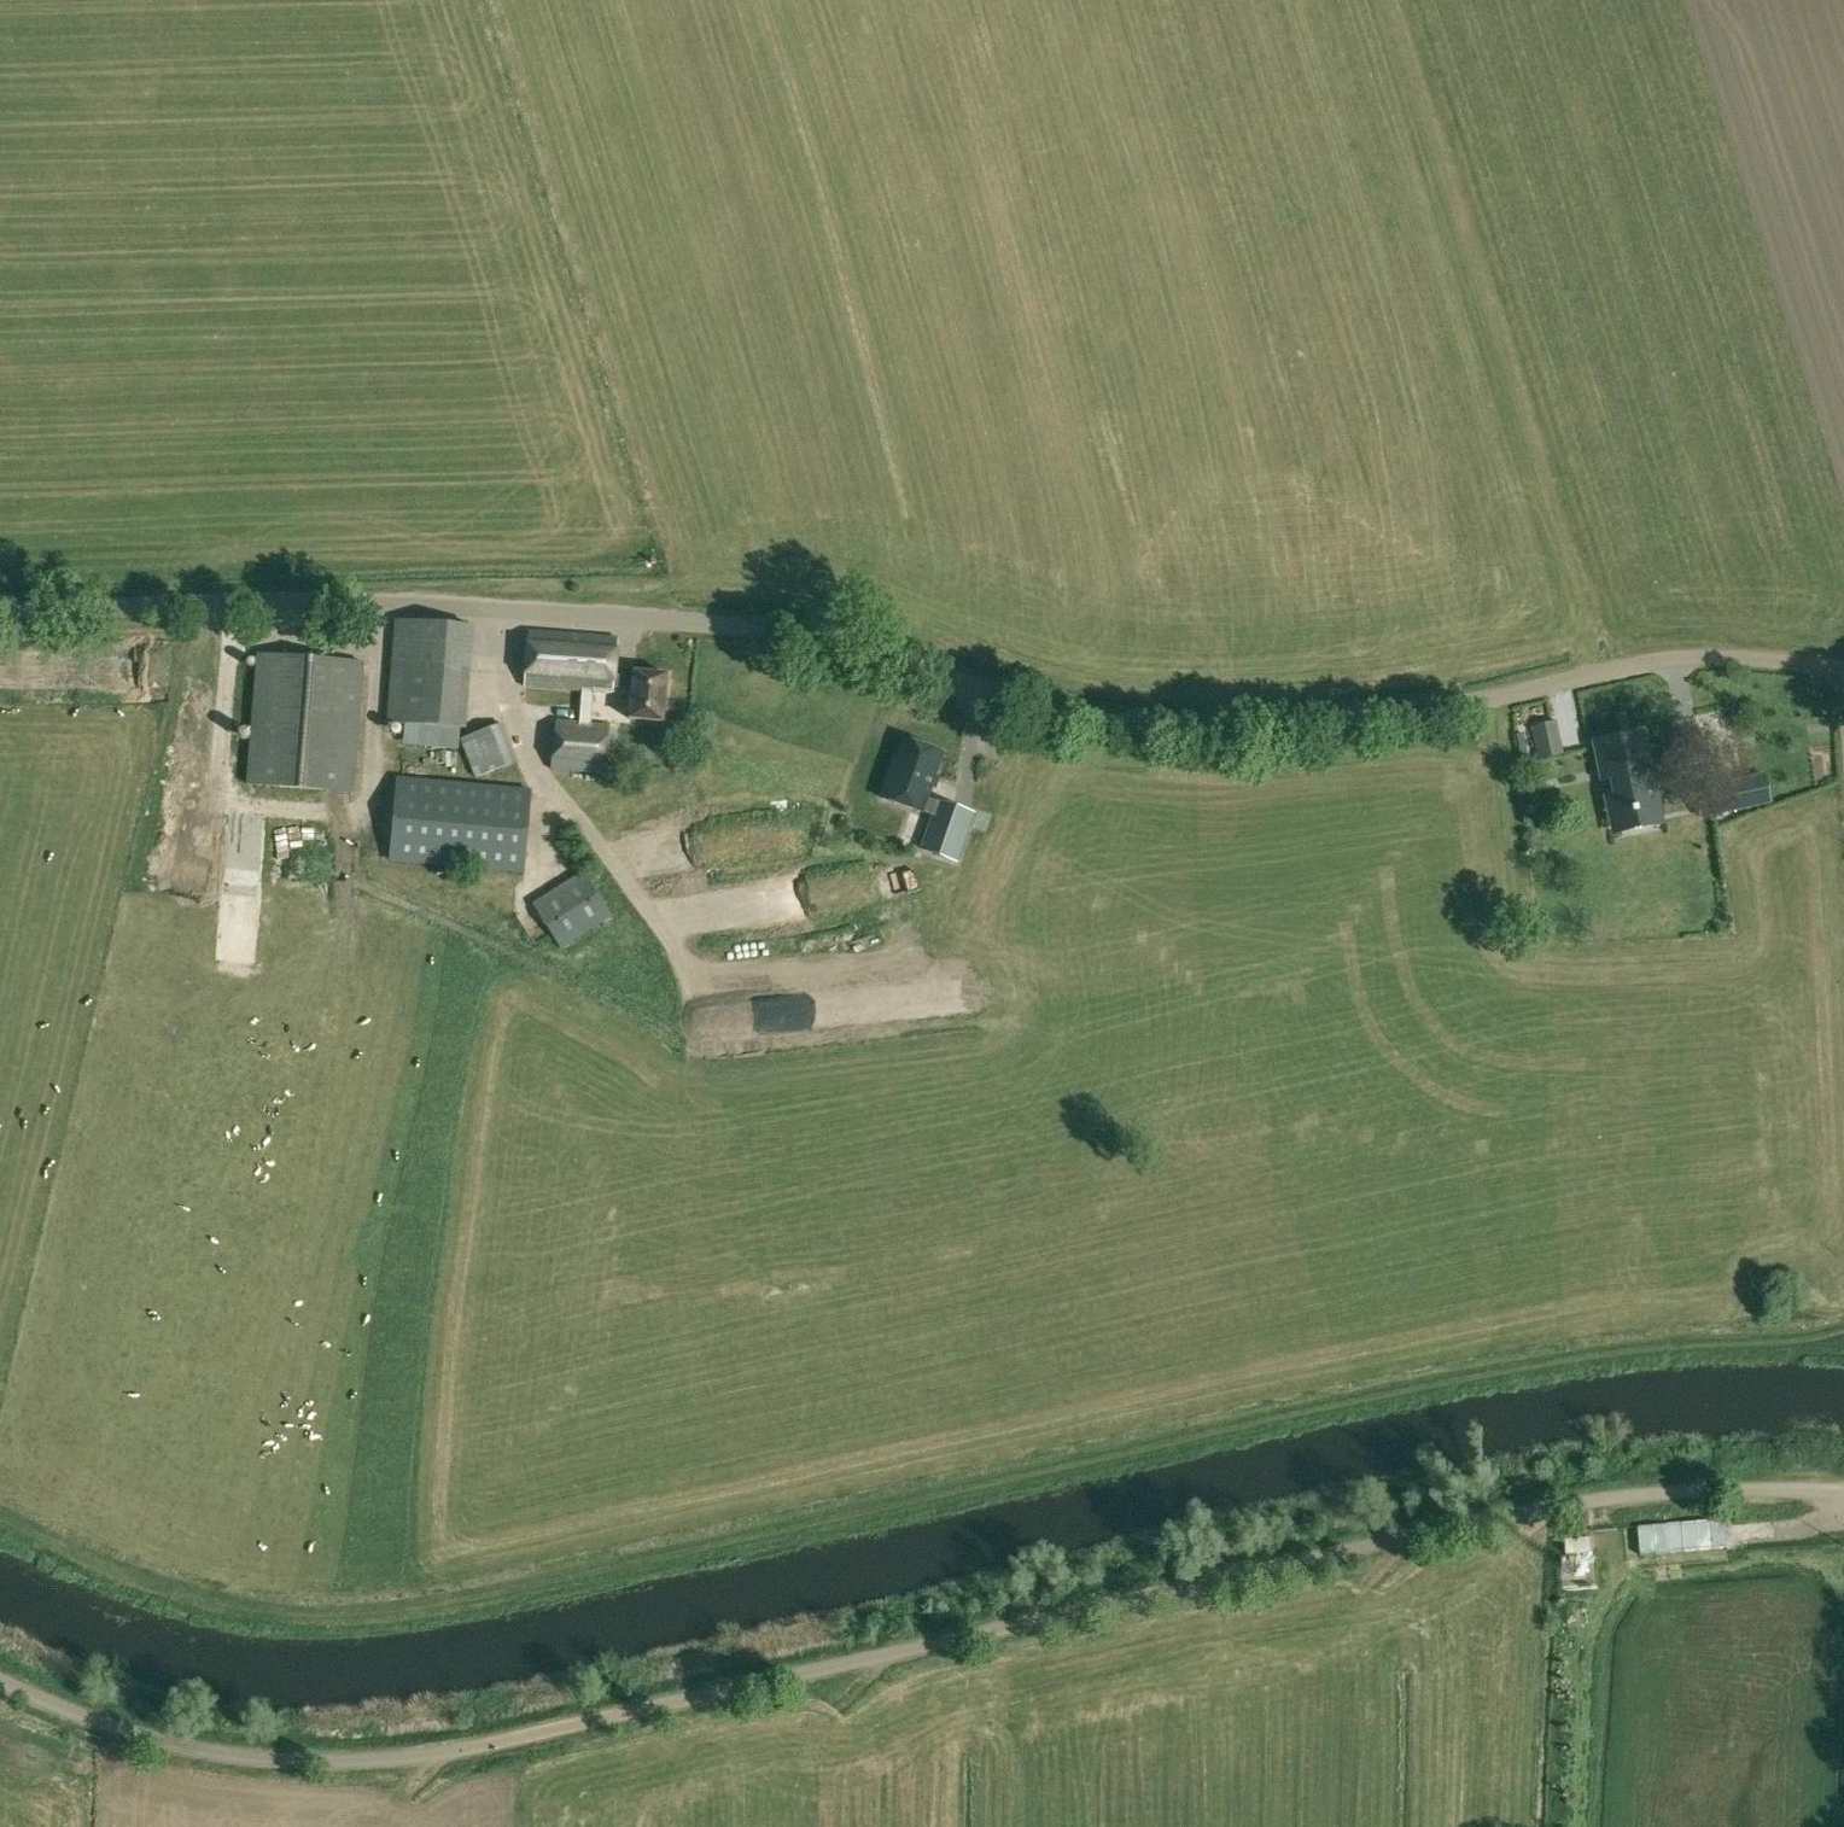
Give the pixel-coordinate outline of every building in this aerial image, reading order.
[(459,749),(461,729),(468,729),(478,628),(394,620),(384,722),(420,725),(418,746),(459,749)] [(663,722),(668,675),(634,671),(633,678),(614,676),(618,638),(529,631),(525,686),(582,691),(579,722),(556,720),(551,768),(605,773),(609,725),(590,724),(593,692),(612,694),(613,687),(632,689),(630,719),(663,722)] [(364,663),(258,654),(247,784),(354,793),(364,663)] [(1563,751),(1556,721),(1531,727),(1539,757),(1563,751)] [(461,740),(474,778),(517,762),(503,723),(461,740)] [(1605,741),(1621,815),(1660,806),(1644,732),(1605,741)] [(923,848),(958,861),(974,815),(927,798),(943,753),(906,740),(899,761),(895,759),(882,798),(934,816),(923,848)] [(1722,813),(1770,804),(1765,772),(1715,784),(1722,813)] [(533,791),(408,780),(400,860),(525,874),(533,791)] [(560,949),(614,917),(583,871),(531,904),(560,949)] [(1724,1519),(1651,1525),(1653,1555),(1726,1548),(1724,1519)] [(1566,1553),(1590,1553),(1589,1537),(1581,1538),(1564,1539),(1566,1553)]
